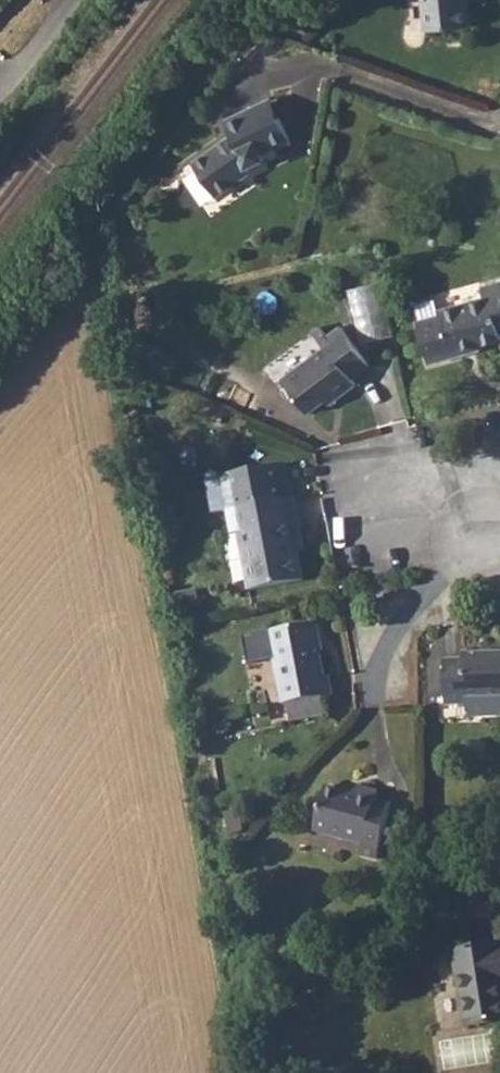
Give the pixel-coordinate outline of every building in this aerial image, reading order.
[(465,0),(422,0),(425,31),(471,26),(469,3),(465,3),(465,0)] [(303,129),(291,105),(280,112),(270,92),(237,110),(244,125),(206,152),(214,165),(229,185),(247,172),(262,161),(259,156),(277,148),(274,142),(286,135),(289,138),(303,129)] [(480,272),(482,280),(436,293),(437,300),(416,307),(429,353),(469,342),(467,336),(499,326),(499,266),(480,272)] [(382,280),(350,287),(362,341),(394,334),(382,280)] [(348,361),(365,347),(337,309),(317,324),(324,333),(281,367),(306,399),(324,384),(330,390),(355,370),(348,361)] [(221,459),(226,493),(289,486),(282,450),(221,459)] [(301,509),(297,486),(289,486),(226,493),(231,520),(238,520),(247,579),(303,569),(298,539),(292,540),(288,510),(301,509)] [(329,677),(320,622),(245,636),(251,663),(278,655),(287,705),(339,695),(335,676),(329,677)] [(468,639),(467,644),(447,644),(448,689),(468,689),(478,702),(499,702),(499,639),(468,639)] [(359,779),(329,767),(312,816),(360,831),(358,838),(378,845),(396,792),(376,784),(377,778),(361,773),(359,779)] [(481,937),(478,932),(433,944),(451,1017),(498,1004),(485,956),(494,953),(490,935),(481,937)]
